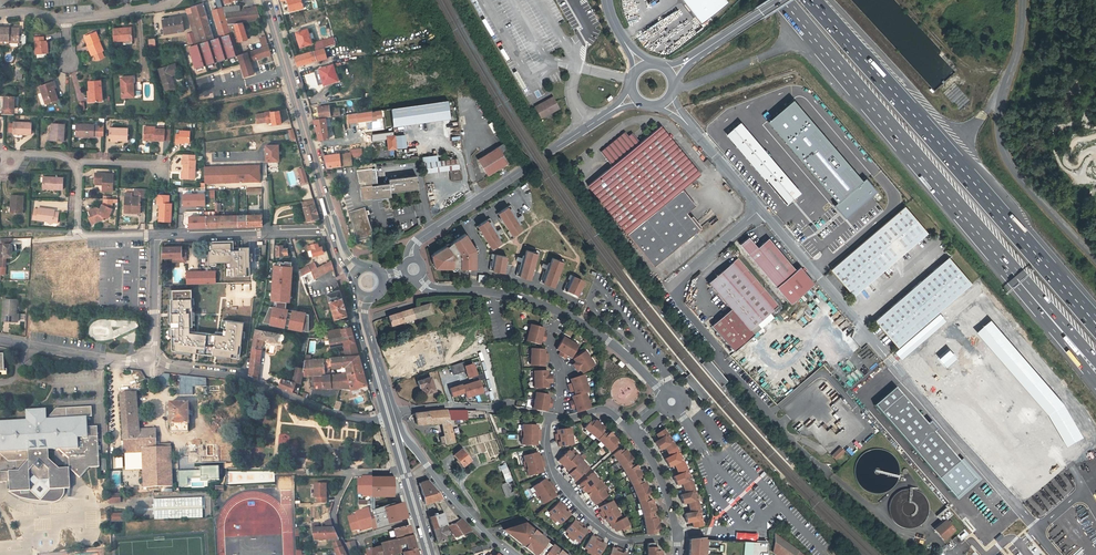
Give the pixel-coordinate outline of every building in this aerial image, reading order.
[(220,0),(215,0),(219,9),(212,11),(220,37),(231,34),(228,24),(222,7),(220,0)] [(287,0),(290,12),(303,8),(301,0),(287,0)] [(193,13),(202,43),(214,39),(203,3),(191,7),(193,13)] [(222,7),(228,24),(243,23),(260,21),(257,9),(253,10),(253,8),(249,9),(249,10),(239,11),(239,5),(222,7)] [(196,45),(202,43),(193,13),(187,15),(196,45)] [(182,17),(164,19),(166,34),(184,32),(182,17)] [(243,23),(228,24),(231,34),(234,43),(248,39),(243,23)] [(9,44),(9,42),(19,42),(19,28),(13,28),(13,29),(9,29),(9,27),(0,27),(0,44),(9,44)] [(131,28),(113,29),(114,42),(123,41),(123,42),(132,42),(131,28)] [(308,29),(296,33),(301,48),(312,44),(308,29)] [(96,32),(84,37),(88,45),(89,45),(93,56),(103,52),(98,41),(99,40),(96,32)] [(202,43),(196,45),(188,47),(195,69),(202,66),(206,65),(238,55),(234,43),(231,34),(220,37),(214,39),(202,43)] [(265,36),(259,38),(262,47),(268,46),(265,36)] [(39,37),(35,37),(34,37),(35,47),(35,54),(39,54),(47,53),(47,41),(43,41),(43,37),(39,37)] [(334,37),(322,41),(324,48),(325,48),(336,45),(334,37)] [(149,47),(156,47),(156,38),(148,39),(149,47)] [(317,50),(324,48),(322,41),(314,43),(317,50)] [(238,55),(244,77),(254,74),(250,62),(271,55),(268,46),(262,47),(238,55)] [(312,63),(316,61),(317,61),(317,62),(328,59),(325,48),(324,48),(317,50),(316,51),(314,51),(312,52),(295,57),(298,67),(312,63)] [(158,69),(165,91),(170,89),(175,88),(171,76),(178,74),(175,64),(158,69)] [(333,65),(319,69),(324,86),(338,81),(333,65)] [(132,77),(120,78),(122,98),(134,97),(133,84),(132,77)] [(54,81),(39,87),(45,104),(58,100),(54,88),(57,88),(54,81)] [(101,81),(88,82),(89,92),(87,92),(88,102),(102,101),(101,81)] [(727,102),(779,162),(821,208),(825,213),(842,232),(862,213),(863,213),(859,208),(800,143),(813,132),(813,125),(800,110),(800,106),(781,84),(774,86),(769,90),(767,88),(730,99),(727,102)] [(534,102),(541,114),(559,104),(552,92),(534,102)] [(2,109),(1,115),(13,115),(14,97),(4,97),(3,109),(2,109)] [(326,118),(339,116),(338,108),(329,109),(329,106),(317,107),(318,112),(317,112),(317,114),(315,115),(315,119),(326,118)] [(280,111),(256,114),(257,124),(273,121),(274,125),(281,124),(280,111)] [(380,113),(369,113),(370,127),(381,127),(380,113)] [(313,120),(316,129),(319,140),(328,139),(326,118),(315,119),(313,120)] [(31,135),(32,123),(14,122),(13,134),(23,134),(31,135)] [(51,141),(64,142),(65,125),(52,124),(52,133),(51,141)] [(94,126),(94,125),(76,124),(76,137),(94,137),(94,136),(98,136),(98,126),(94,126)] [(155,127),(144,127),(144,138),(155,139),(154,140),(164,141),(165,129),(155,129),(155,127)] [(128,129),(109,128),(109,138),(111,138),(118,138),(118,140),(128,141),(128,129)] [(593,196),(603,209),(606,213),(625,236),(652,268),(700,228),(690,216),(687,218),(684,213),(690,208),(693,205),(679,190),(696,176),(656,128),(637,145),(633,149),(624,139),(621,135),(597,155),(609,168),(593,181),(588,185),(585,187),(588,191),(593,196)] [(190,131),(180,131),(180,134),(176,134),(176,143),(180,143),(180,142),(184,142),(190,142),(190,131)] [(394,136),(396,148),(406,147),(404,135),(394,136)] [(628,135),(624,139),(633,149),(637,145),(628,135)] [(388,149),(396,148),(394,136),(387,137),(388,149)] [(477,160),(487,176),(507,164),(503,158),(508,155),(502,144),(477,160)] [(279,145),(266,146),(266,156),(264,156),(265,162),(279,161),(279,145)] [(350,153),(324,156),(327,169),(352,166),(350,153)] [(194,155),(182,154),(182,160),(181,160),(181,164),(182,164),(182,172),(182,179),(194,179),(194,160),(193,160),(194,155)] [(423,163),(424,173),(450,170),(459,169),(458,159),(452,159),(446,160),(438,161),(423,163)] [(361,184),(361,187),(363,200),(390,196),(390,192),(418,189),(416,176),(388,179),(389,183),(377,185),(377,181),(378,181),(375,163),(358,165),(359,170),(357,170),(360,184),(361,184)] [(257,168),(258,182),(260,182),(259,165),(215,167),(215,170),(257,168)] [(204,170),(205,184),(258,182),(257,168),(215,170),(204,170)] [(450,170),(451,181),(461,180),(460,169),(450,170)] [(112,174),(94,173),(94,182),(102,182),(102,184),(101,191),(112,191),(112,174)] [(43,178),(43,187),(54,187),(53,190),(63,190),(63,178),(43,178)] [(140,209),(141,198),(146,198),(147,189),(135,189),(135,197),(125,197),(124,209),(124,210),(132,211),(132,213),(140,213),(140,209)] [(205,194),(183,195),(183,206),(206,206),(205,194)] [(12,206),(12,209),(12,213),(23,214),(23,213),(23,209),(23,196),(12,195),(11,206),(12,206)] [(157,195),(157,204),(159,204),(159,209),(158,213),(158,222),(170,222),(171,213),(171,209),(171,204),(168,204),(169,196),(157,195)] [(99,210),(99,211),(95,209),(93,210),(92,209),(88,211),(89,213),(90,216),(88,217),(90,223),(95,221),(96,222),(102,219),(103,217),(107,218),(109,213),(111,209),(106,207),(106,206),(111,206),(111,199),(103,199),(103,205),(101,204),(100,209),(99,210)] [(304,208),(303,209),(304,213),(307,222),(312,221),(316,219),(319,219),(317,213),(316,209),(313,200),(312,200),(302,202),(304,208)] [(515,213),(512,209),(510,206),(505,209),(498,213),(497,213),(500,217),(503,223),(511,236),(515,234),(521,230),(518,225),(513,217),(514,216),(516,215),(515,213)] [(367,213),(365,209),(365,208),(362,209),(350,212),(350,213),(358,239),(373,235),(367,213)] [(905,209),(905,208),(898,208),(893,213),(870,234),(865,238),(836,265),(832,268),(830,270),(854,297),(865,287),(870,283),(926,232),(909,213),(905,209)] [(38,209),(37,215),(34,215),(33,219),(35,219),(37,220),(39,220),(58,222),(59,213),(59,212),(55,211),(55,210),(47,209),(38,209)] [(206,214),(206,217),(206,228),(216,228),(216,216),(208,217),(208,214),(206,214)] [(238,216),(239,227),(248,227),(247,215),(238,216)] [(262,215),(247,215),(248,227),(263,227),(262,215)] [(216,216),(216,228),(239,227),(238,216),(216,216)] [(514,216),(513,217),(518,225),(520,224),(518,222),(523,219),(521,216),(516,219),(514,216)] [(206,228),(206,217),(198,217),(189,217),(189,229),(206,228)] [(483,236),(491,249),(495,247),(500,243),(497,238),(492,230),(494,229),(495,228),(489,219),(477,226),(479,230),(483,236)] [(494,229),(492,230),(497,238),(499,237),(498,235),(502,232),(500,229),(496,231),(494,229)] [(436,265),(437,269),(452,269),(452,267),(456,268),(459,268),(459,269),(474,269),(475,253),(475,252),(473,248),(473,247),(465,234),(452,242),(449,244),(446,247),(445,246),(433,254),(433,257),(431,259),(433,265),(436,265)] [(0,239),(0,266),(5,267),(6,257),(16,257),(16,243),(11,243),(11,239),(0,239)] [(790,305),(813,285),(799,268),(795,272),(767,240),(756,250),(747,239),(739,247),(790,305)] [(233,241),(212,241),(212,251),(209,251),(209,263),(231,262),(231,276),(250,276),(249,247),(234,248),(233,241)] [(312,256),(316,255),(324,253),(322,247),(319,248),(317,243),(316,243),(312,245),(308,246),(309,251),(307,251),(309,257),(312,256)] [(283,246),(276,246),(276,256),(283,256),(283,255),(288,255),(288,249),(283,249),(283,246)] [(182,247),(162,247),(162,259),(172,258),(182,258),(182,255),(186,255),(186,250),(182,250),(182,247)] [(518,265),(515,276),(529,280),(531,276),(533,269),(537,254),(532,253),(526,251),(524,257),(521,266),(519,266),(518,265)] [(490,261),(488,271),(503,273),(504,269),(505,262),(506,257),(495,255),(494,262),(491,262),(490,261)] [(520,263),(519,266),(521,266),(524,257),(522,256),(521,259),(516,257),(515,261),(520,263)] [(877,321),(884,329),(899,346),(969,282),(947,256),(888,311),(877,321)] [(543,272),(539,283),(553,288),(555,284),(557,277),(562,263),(558,261),(552,259),(550,264),(546,274),(544,273),(543,272)] [(312,293),(313,292),(312,289),(316,288),(317,287),(316,283),(315,279),(316,278),(334,269),(331,260),(317,268),(312,271),(311,271),(308,266),(300,271),(301,276),(304,283),(308,294),(312,293)] [(777,309),(735,262),(707,287),(730,313),(711,330),(734,355),(753,338),(749,334),(777,309)] [(317,268),(316,266),(314,263),(312,264),(308,266),(311,271),(312,271),(317,268)] [(545,270),(544,273),(546,274),(550,264),(548,264),(547,266),(542,264),(540,268),(545,270)] [(201,272),(201,284),(216,284),(215,271),(201,272)] [(186,272),(186,284),(201,284),(201,272),(186,272)] [(304,283),(301,276),(299,277),(286,282),(288,288),(304,283)] [(566,283),(562,292),(575,298),(577,294),(581,288),(583,284),(572,279),(569,285),(567,284),(566,283)] [(174,289),(168,351),(191,353),(191,354),(241,358),(244,323),(224,321),(223,335),(191,332),(195,291),(174,289)] [(335,320),(347,315),(340,290),(327,294),(335,320)] [(16,313),(16,300),(4,299),(3,321),(18,322),(18,313),(16,313)] [(998,424),(1008,437),(1041,407),(1046,413),(1057,403),(1047,391),(1026,367),(1015,355),(1018,352),(1008,340),(987,317),(976,304),(954,323),(997,370),(994,373),(1020,403),(1007,416),(998,424)] [(428,305),(415,309),(387,317),(390,327),(418,319),(419,323),(422,322),(422,320),(424,319),(424,317),(432,315),(428,305)] [(290,330),(308,332),(311,313),(292,310),(290,330)] [(527,339),(526,341),(539,345),(540,341),(544,342),(546,334),(542,333),(544,329),(530,325),(529,328),(530,328),(529,331),(527,336),(528,336),(527,339)] [(328,339),(353,334),(351,327),(327,332),(327,334),(323,334),(325,340),(328,339)] [(279,334),(255,329),(253,339),(252,343),(249,375),(257,379),(260,358),(260,349),(262,339),(267,340),(266,343),(271,343),(271,341),(277,342),(279,334)] [(433,338),(429,338),(429,345),(433,345),(433,347),(437,348),(440,349),(440,350),(444,353),(445,351),(450,354),(456,346),(455,345),(461,336),(451,330),(447,337),(448,338),(447,341),(446,340),(444,343),(440,340),(440,337),(433,337),(433,338)] [(359,355),(353,334),(328,339),(330,347),(343,344),(345,356),(359,355)] [(567,356),(571,358),(578,346),(575,345),(572,344),(573,343),(568,341),(565,339),(563,338),(556,350),(560,352),(558,355),(565,359),(567,356)] [(952,365),(962,357),(950,343),(940,351),(952,365)] [(530,363),(530,366),(543,367),(544,362),(548,362),(548,354),(544,354),(544,350),(531,349),(530,352),(531,352),(531,355),(530,355),(530,360),(531,360),(530,363)] [(594,366),(593,364),(592,363),(592,364),(590,361),(591,361),(588,357),(587,357),(586,354),(584,352),(573,359),(575,363),(572,365),(577,372),(580,370),(582,373),(588,369),(593,366),(594,366)] [(316,376),(325,375),(324,369),(329,369),(337,368),(340,367),(361,363),(359,355),(345,356),(316,359),(312,359),(305,360),(303,368),(302,377),(312,376),(314,376),(316,376)] [(34,364),(30,359),(24,365),(27,370),(34,364)] [(707,360),(703,364),(721,385),(725,382),(707,360)] [(453,374),(465,370),(462,362),(451,366),(453,374)] [(342,374),(364,372),(361,363),(340,367),(342,374)] [(465,365),(467,378),(477,376),(475,363),(465,365)] [(278,387),(298,395),(302,377),(303,368),(295,367),(293,381),(281,378),(278,387)] [(368,385),(364,372),(342,374),(340,374),(342,379),(338,380),(340,387),(340,389),(351,389),(351,390),(368,385)] [(534,386),(534,389),(548,388),(548,384),(551,384),(551,376),(547,376),(547,372),(533,372),(533,375),(534,375),(534,378),(534,383),(534,386)] [(158,378),(157,378),(159,385),(169,385),(170,374),(163,373),(158,378)] [(316,376),(314,376),(314,388),(316,388),(340,389),(340,387),(338,380),(342,379),(340,374),(329,375),(325,375),(316,376)] [(205,378),(179,375),(178,395),(191,395),(191,387),(205,386),(205,378)] [(574,391),(575,396),(571,397),(573,401),(569,402),(572,410),(575,409),(577,413),(590,408),(589,406),(588,406),(588,403),(586,398),(585,395),(586,395),(585,392),(588,391),(588,389),(587,389),(586,386),(587,386),(585,381),(584,381),(583,378),(584,378),(583,375),(570,379),(571,384),(568,385),(570,392),(574,391)] [(435,392),(430,378),(417,382),(419,389),(422,388),(424,395),(435,392)] [(480,379),(449,387),(452,397),(465,393),(466,397),(483,393),(480,379)] [(818,385),(826,393),(832,387),(824,379),(818,385)] [(173,485),(171,447),(156,447),(156,444),(156,429),(139,430),(137,393),(136,392),(136,391),(128,392),(128,393),(120,394),(124,439),(125,453),(142,452),(144,485),(144,487),(173,486),(173,485)] [(533,407),(533,410),(546,412),(547,408),(551,408),(552,400),(548,400),(549,395),(535,393),(535,396),(536,396),(535,399),(534,399),(534,404),(534,407),(533,407)] [(927,424),(902,395),(881,413),(939,479),(960,461),(934,432),(937,429),(930,421),(927,424)] [(189,403),(170,403),(170,424),(171,424),(171,432),(189,432),(189,424),(190,424),(189,403)] [(47,419),(46,409),(26,410),(27,420),(0,421),(0,453),(8,461),(16,461),(19,461),(19,471),(17,471),(0,471),(0,482),(10,482),(20,491),(30,490),(30,471),(40,480),(49,479),(61,489),(65,489),(71,488),(69,468),(80,478),(90,467),(100,467),(97,426),(87,427),(87,417),(92,417),(91,407),(56,409),(47,419)] [(428,412),(414,414),(416,423),(430,422),(431,425),(440,424),(444,437),(440,438),(441,443),(445,442),(446,445),(454,443),(448,421),(446,411),(428,412)] [(467,411),(446,411),(448,421),(467,420),(467,411)] [(593,423),(592,422),(590,424),(588,423),(584,429),(586,431),(595,438),(597,440),(599,442),(598,444),(606,452),(607,450),(609,452),(615,447),(614,446),(616,444),(615,443),(616,441),(609,433),(607,435),(606,433),(604,435),(601,433),(603,431),(602,430),(603,428),(594,421),(593,423)] [(814,421),(807,427),(824,447),(837,437),(833,432),(836,430),(833,427),(827,432),(821,425),(820,427),(814,421)] [(794,428),(797,433),(803,428),(800,424),(794,428)] [(523,431),(523,435),(540,436),(541,430),(537,430),(537,426),(531,425),(531,426),(529,426),(529,425),(522,425),(522,431),(523,431)] [(558,443),(559,447),(573,445),(571,428),(557,430),(557,435),(555,435),(556,443),(558,443)] [(654,443),(657,447),(670,438),(664,429),(656,435),(659,440),(654,443)] [(584,433),(593,440),(593,441),(595,438),(586,431),(584,433)] [(540,436),(523,435),(523,439),(522,439),(522,445),(528,445),(528,444),(530,445),(537,445),(537,441),(540,441),(540,436)] [(657,447),(659,450),(664,447),(667,452),(675,447),(670,438),(657,447)] [(665,459),(667,463),(680,456),(675,447),(667,452),(670,457),(665,459)] [(840,448),(832,456),(835,460),(837,458),(834,455),(841,449),(840,448)] [(845,450),(850,456),(853,454),(848,448),(845,450)] [(841,449),(834,455),(837,458),(844,452),(841,449)] [(471,461),(461,450),(453,456),(463,468),(471,461)] [(570,453),(568,451),(558,462),(564,467),(569,473),(568,475),(572,478),(573,477),(576,480),(583,473),(584,474),(589,469),(582,462),(579,459),(580,457),(573,450),(570,453)] [(654,534),(654,532),(657,531),(656,530),(659,529),(657,518),(654,519),(654,517),(651,518),(650,514),(653,513),(652,511),(655,511),(652,500),(649,501),(649,499),(646,500),(645,496),(647,495),(647,494),(649,493),(648,490),(646,485),(644,482),(642,483),(642,482),(639,483),(637,479),(640,478),(639,476),(641,475),(635,466),(633,467),(632,465),(630,467),(629,465),(628,464),(630,462),(629,460),(631,459),(625,450),(623,452),(622,450),(619,452),(618,450),(612,455),(614,457),(612,459),(619,468),(621,467),(622,469),(624,471),(630,482),(631,484),(632,485),(632,487),(637,498),(638,500),(639,503),(642,515),(643,517),(644,520),(641,521),(644,532),(646,532),(646,535),(654,534)] [(525,462),(526,466),(544,462),(542,456),(539,457),(538,453),(532,454),(532,455),(530,455),(523,456),(525,462)] [(188,455),(188,463),(219,462),(219,454),(188,455)] [(667,463),(669,467),(674,464),(677,470),(685,466),(680,456),(667,463)] [(113,471),(123,471),(123,458),(113,458),(113,471)] [(527,470),(528,476),(534,474),(534,473),(536,473),(536,474),(543,472),(542,468),(545,467),(544,462),(526,466),(527,470)] [(219,475),(219,465),(207,466),(200,466),(200,470),(200,476),(208,476),(208,479),(219,479),(219,475)] [(673,477),(675,481),(689,475),(685,466),(677,470),(679,475),(673,477)] [(1024,469),(1027,476),(1035,472),(1032,466),(1024,469)] [(561,470),(567,476),(568,475),(569,473),(564,467),(561,470)] [(511,478),(508,468),(501,471),(505,480),(511,478)] [(188,486),(188,476),(200,476),(200,470),(188,470),(178,470),(178,477),(179,486),(188,486)] [(64,492),(65,490),(65,489),(61,489),(49,479),(40,480),(30,471),(30,490),(20,491),(10,482),(10,490),(10,491),(14,494),(18,496),(22,497),(27,498),(35,499),(39,500),(51,501),(57,500),(62,498),(64,492)] [(624,471),(621,473),(627,483),(630,482),(624,471)] [(582,487),(580,488),(581,489),(581,490),(583,493),(585,492),(590,498),(593,502),(595,505),(607,496),(605,494),(609,492),(608,490),(604,485),(603,483),(601,485),(599,481),(593,474),(592,473),(588,476),(586,478),(587,479),(580,484),(582,487)] [(675,481),(677,485),(682,483),(683,485),(684,488),(693,485),(689,475),(675,481)] [(395,478),(393,479),(394,481),(387,483),(387,485),(389,490),(392,500),(401,497),(399,490),(397,485),(395,478)] [(538,495),(553,486),(553,485),(551,481),(548,483),(545,479),(540,483),(538,484),(536,485),(532,487),(534,490),(535,492),(536,492),(538,495)] [(419,485),(421,490),(425,505),(433,503),(439,515),(443,514),(450,510),(435,490),(431,485),(427,481),(419,484),(419,485)] [(507,483),(501,485),(503,490),(506,498),(515,495),(514,492),(511,493),(509,490),(508,485),(507,483)] [(327,490),(326,485),(326,484),(315,484),(315,485),(315,490),(315,497),(318,497),(318,503),(327,503),(327,490)] [(680,495),(681,500),(696,495),(694,490),(693,485),(684,488),(685,490),(686,494),(680,495)] [(553,486),(538,495),(540,498),(540,499),(543,504),(549,501),(548,500),(550,499),(550,500),(556,496),(553,492),(556,490),(553,486)] [(628,490),(632,500),(637,498),(632,487),(627,489),(628,490)] [(583,493),(582,494),(587,501),(590,498),(588,496),(585,492),(583,493)] [(681,500),(682,504),(688,502),(690,508),(699,506),(696,495),(681,500)] [(612,501),(600,508),(601,512),(600,513),(604,520),(605,519),(607,523),(609,522),(616,518),(620,516),(612,501)] [(559,503),(549,512),(551,515),(557,521),(560,524),(570,515),(568,512),(569,510),(563,504),(562,506),(559,503)] [(639,503),(634,505),(637,516),(642,515),(639,503)] [(685,514),(686,519),(701,516),(699,506),(690,508),(691,513),(685,514)] [(135,519),(168,518),(168,508),(134,509),(135,519)] [(936,531),(945,541),(955,532),(946,521),(954,515),(949,510),(948,508),(938,517),(944,524),(936,531)] [(438,521),(441,527),(445,526),(447,526),(454,523),(459,520),(450,510),(443,514),(439,515),(441,520),(438,521)] [(433,530),(441,527),(438,521),(441,520),(439,515),(437,516),(437,515),(436,514),(435,514),(434,515),(434,517),(432,517),(432,515),(429,516),(433,530)] [(686,519),(686,523),(692,522),(693,527),(702,526),(701,516),(686,519)] [(617,522),(611,526),(613,529),(614,528),(616,532),(622,529),(628,525),(629,525),(625,518),(617,522)] [(459,519),(459,520),(454,523),(461,535),(471,531),(459,519)] [(574,520),(565,532),(568,534),(575,539),(578,542),(587,531),(584,528),(585,527),(579,522),(578,523),(574,520)] [(454,523),(447,526),(455,537),(461,535),(454,523)] [(561,550),(560,551),(556,549),(558,547),(553,544),(552,545),(547,541),(549,540),(536,529),(534,531),(531,528),(532,527),(528,523),(527,525),(524,523),(505,528),(511,533),(524,544),(526,546),(537,554),(538,554),(567,554),(561,550)] [(412,535),(409,525),(394,530),(397,539),(395,540),(396,546),(399,546),(406,544),(405,537),(412,535)] [(445,526),(441,527),(433,530),(437,543),(446,541),(444,536),(448,535),(445,526)] [(333,543),(341,543),(333,528),(327,528),(319,528),(316,528),(312,529),(314,540),(316,540),(333,539),(334,541),(332,542),(333,543)] [(775,533),(774,553),(776,554),(804,554),(796,549),(775,533)] [(1082,537),(1089,546),(1093,543),(1086,534),(1082,537)] [(416,549),(412,535),(405,537),(406,544),(399,546),(401,553),(402,552),(416,549)] [(588,542),(584,548),(588,550),(588,551),(595,554),(600,554),(606,545),(602,543),(604,541),(596,537),(595,538),(593,537),(592,536),(588,542)] [(690,540),(689,554),(767,554),(768,543),(705,540),(705,538),(690,540)] [(381,543),(382,546),(383,552),(376,553),(377,554),(393,554),(398,554),(396,546),(395,540),(381,543)] [(355,541),(345,543),(349,551),(357,549),(355,541)] [(660,552),(658,552),(658,550),(655,550),(655,543),(647,544),(647,551),(647,554),(660,554),(660,552)] [(376,553),(383,552),(382,546),(366,550),(368,554),(377,554),(376,553)]
